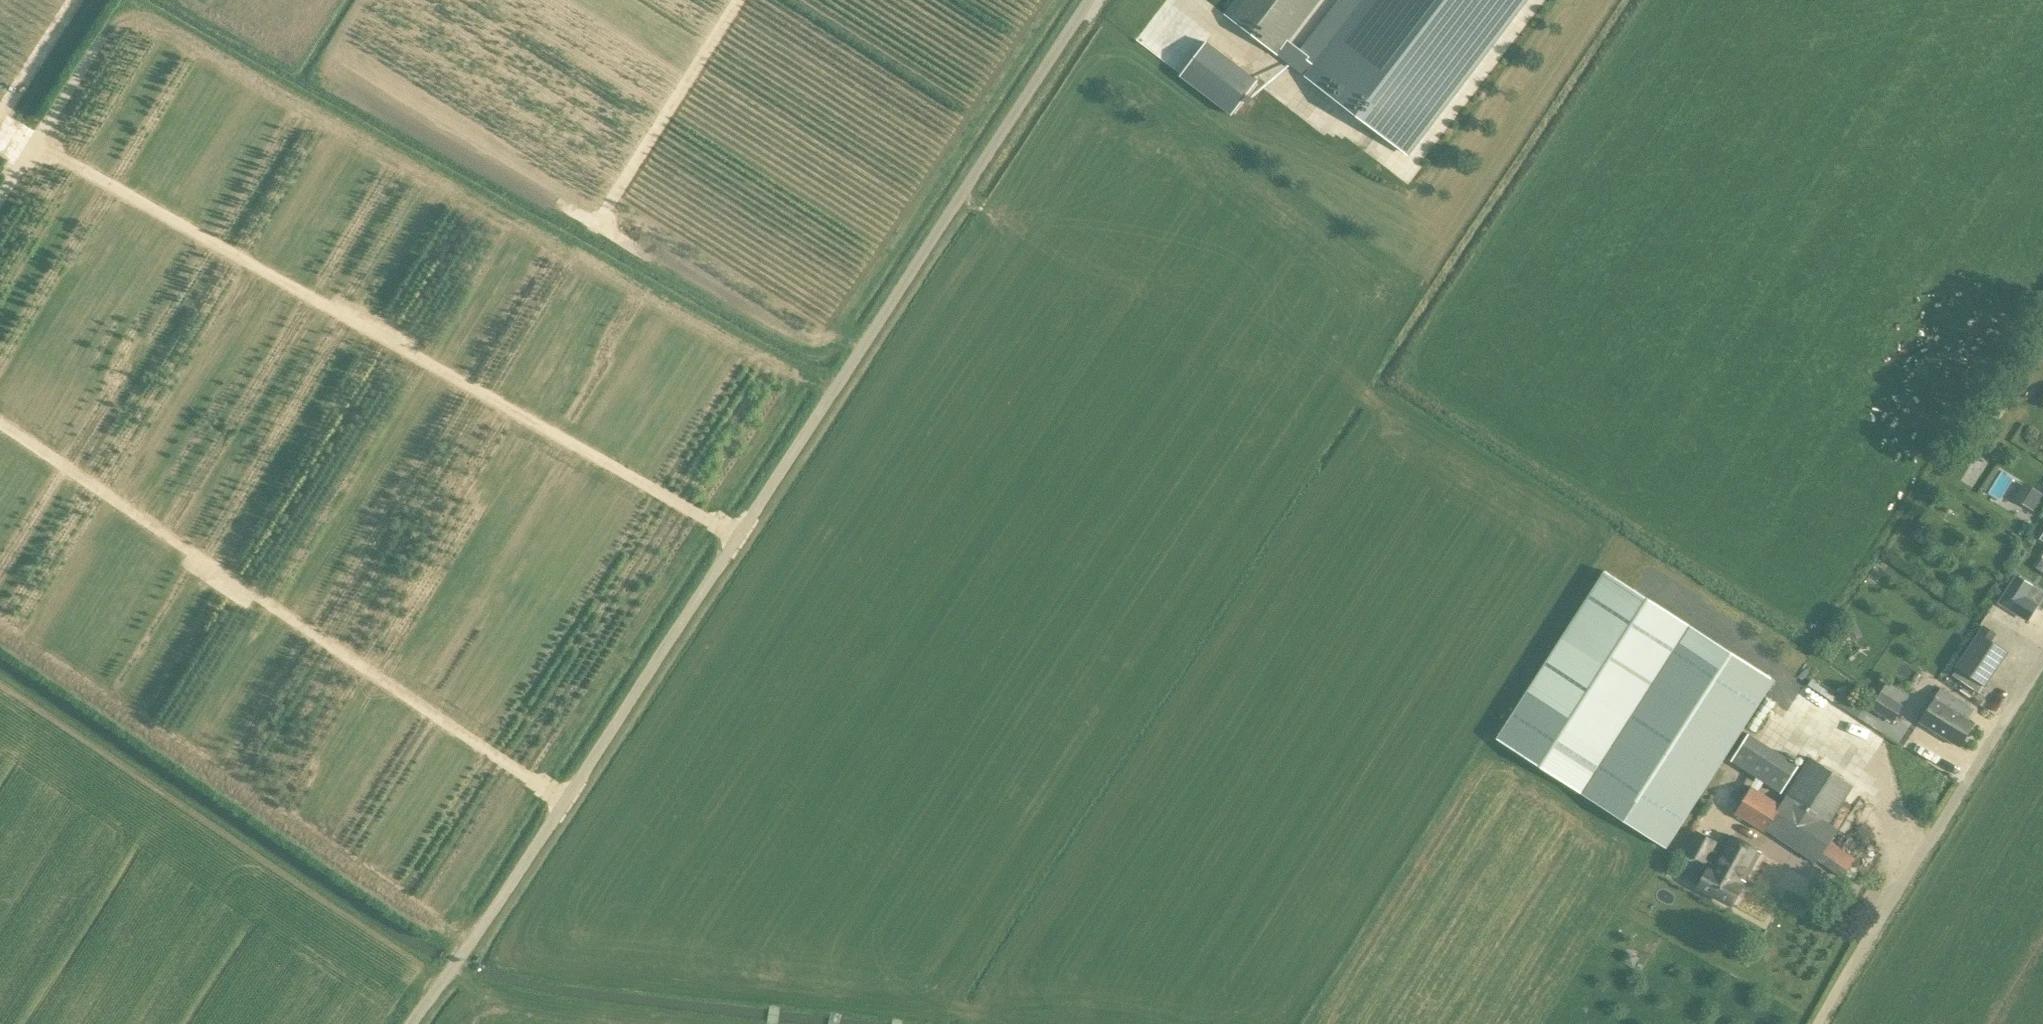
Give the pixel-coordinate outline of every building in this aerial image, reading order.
[(1226,15),(1276,54),(1317,0),(1238,0),(1226,15)] [(1307,77),(1406,153),(1523,0),(1366,0),(1307,77)] [(1256,81),(1206,42),(1181,75),(1231,113),(1256,81)] [(1293,53),(1289,63),(1303,69),(1308,59),(1293,53)] [(1988,425),(1993,416),(1987,412),(1981,421),(1988,425)] [(2036,512),(2042,501),(2042,494),(2040,492),(2030,508),(2036,512)] [(1605,571),(1497,739),(1665,847),(1773,679),(1605,571)] [(2028,620),(2038,604),(2025,596),(2032,585),(2015,575),(1999,602),(2028,620)] [(1988,640),(1993,632),(1982,626),(1973,641),(1956,667),(1982,684),(2004,651),(1988,640)] [(1939,688),(1918,722),(1959,747),(1974,722),(1967,718),(1973,709),(1956,698),(1939,688)] [(1903,707),(1880,693),(1870,708),(1893,722),(1903,707)] [(1730,760),(1781,793),(1798,766),(1748,733),(1730,760)] [(1784,793),(1785,794),(1779,804),(1751,787),(1735,814),(1764,832),(1765,830),(1814,863),(1816,860),(1841,878),(1854,858),(1829,841),(1838,829),(1828,823),(1853,785),(1808,757),(1784,793)] [(1692,883),(1698,886),(1697,887),(1730,904),(1758,852),(1725,835),(1716,852),(1711,849),(1715,843),(1697,833),(1685,854),(1703,864),(1706,859),(1711,862),(1707,868),(1702,865),(1692,883)]
